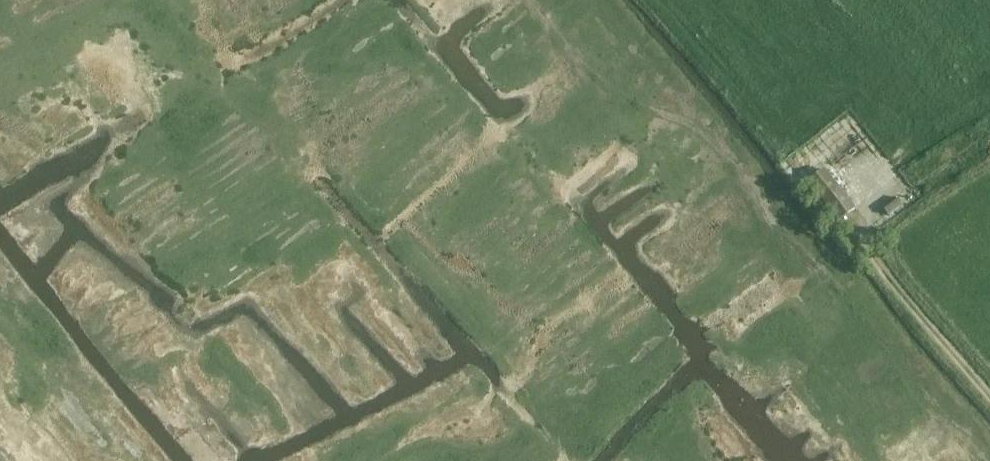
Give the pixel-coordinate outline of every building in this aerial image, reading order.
[(841,221),(855,210),(825,171),(810,182),(841,221)]
